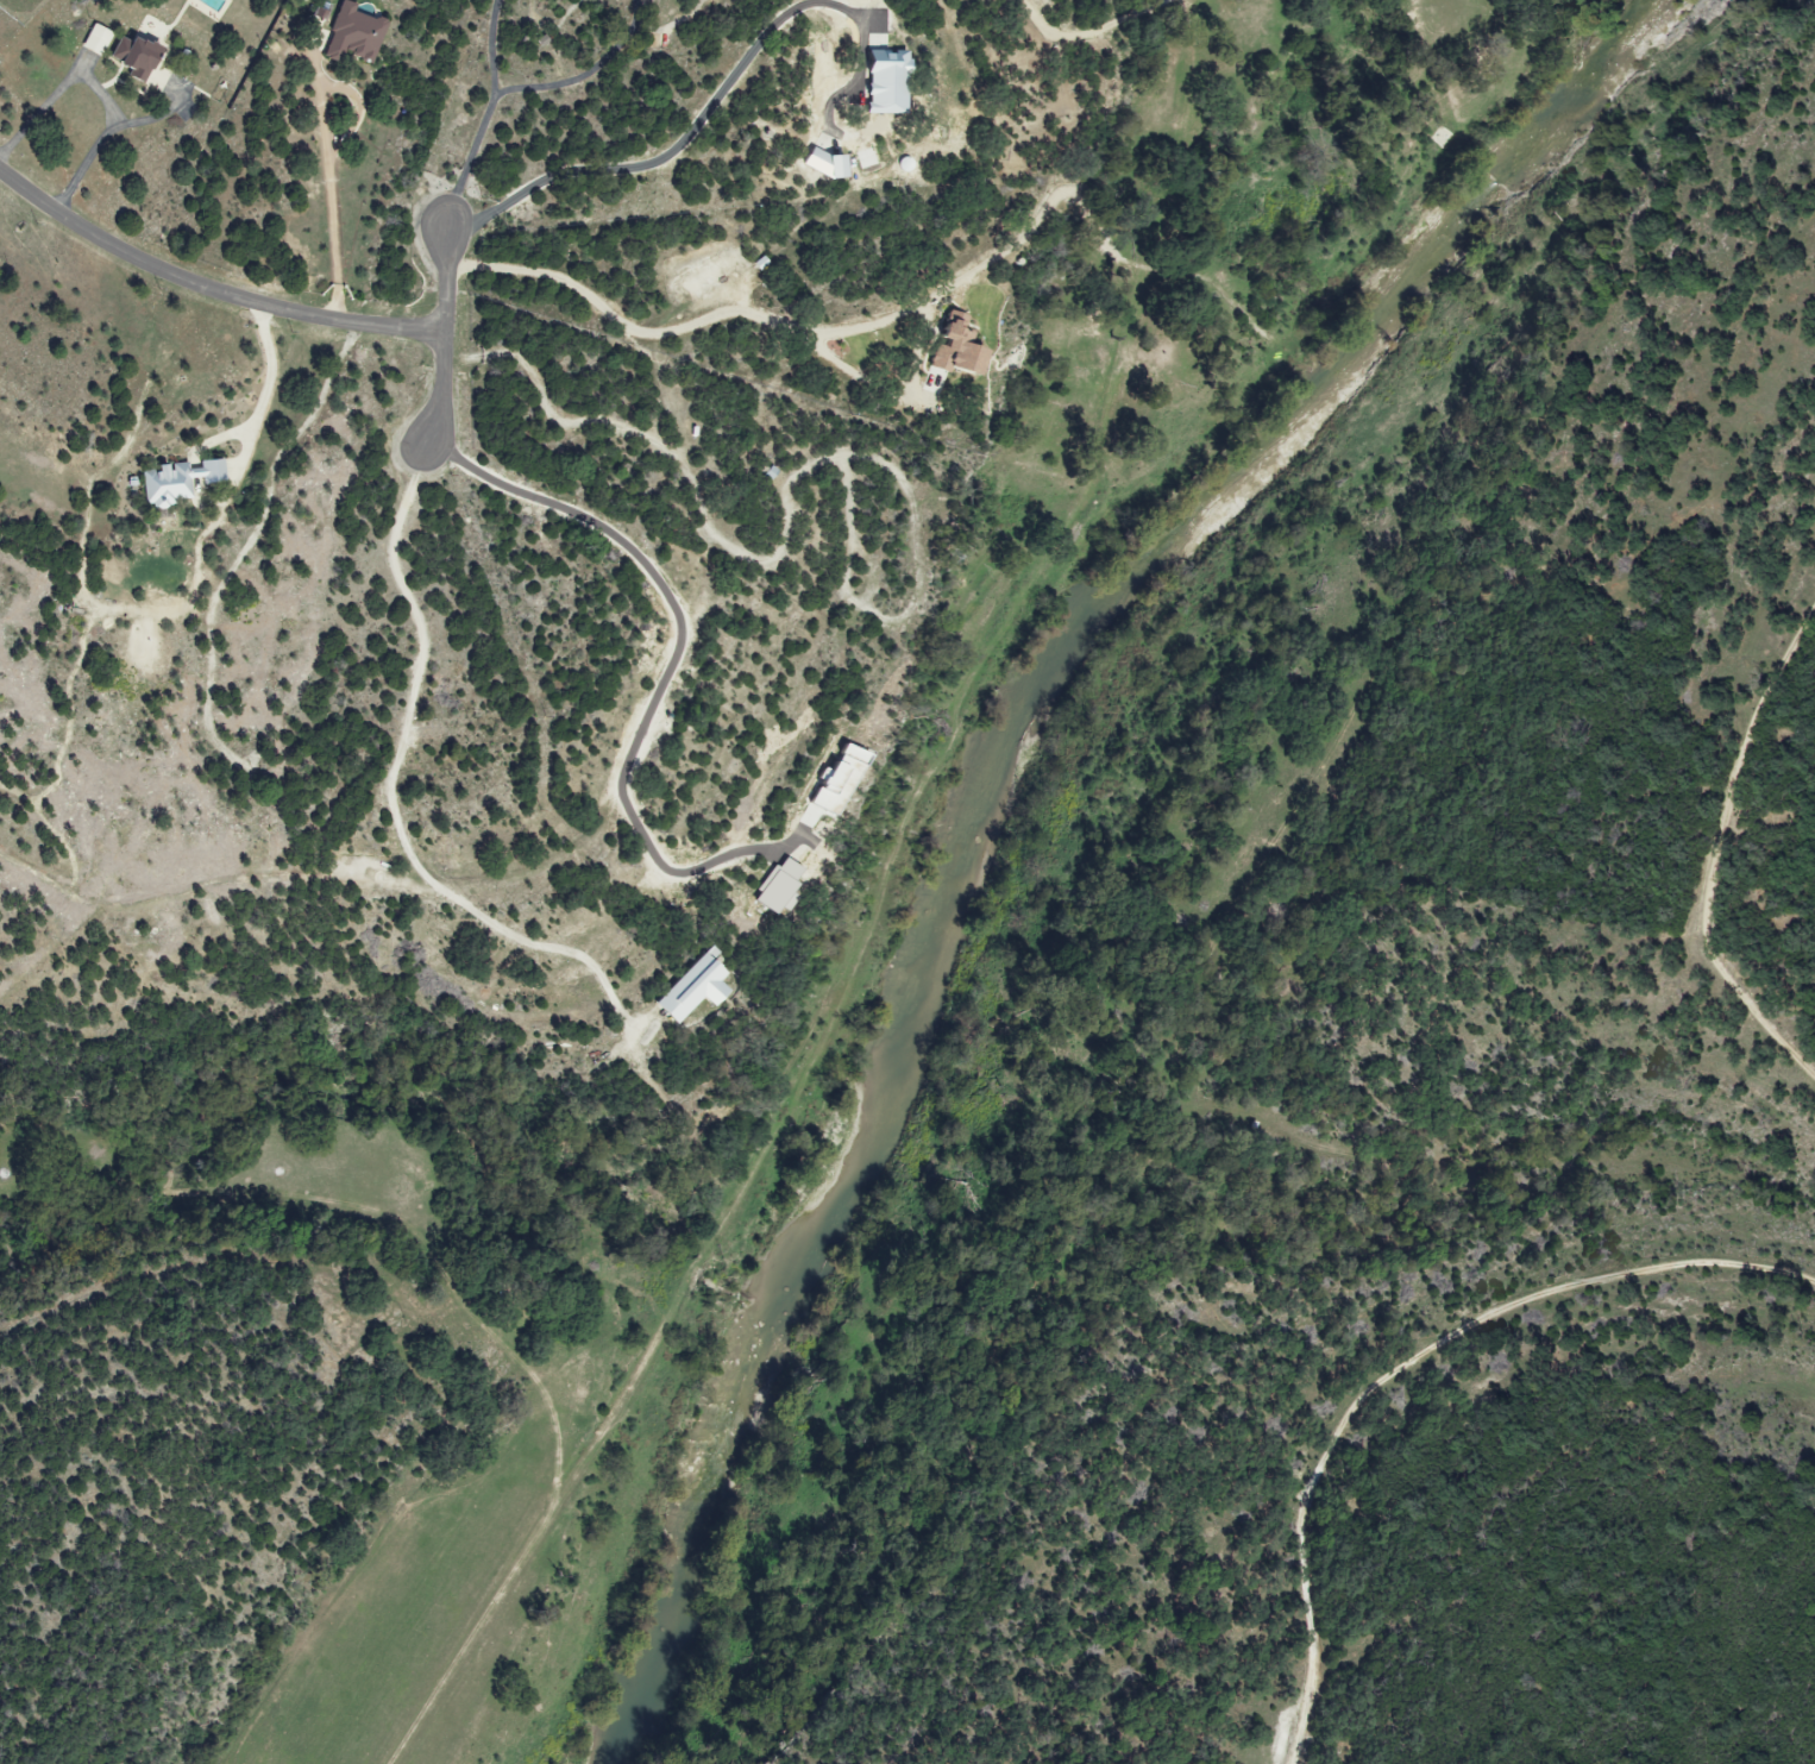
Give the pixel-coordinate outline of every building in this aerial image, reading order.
[(350,11),(352,4),(340,0),(339,0),(320,55),(351,65),(354,57),(369,62),(383,22),(350,11)] [(79,48),(101,57),(111,34),(90,24),(79,48)] [(105,61),(127,71),(124,77),(141,84),(157,51),(118,33),(105,61)] [(862,114),(901,115),(902,52),(863,51),(862,114)] [(969,379),(977,351),(965,347),(969,333),(962,331),(966,315),(945,309),(928,367),(969,379)] [(190,502),(187,479),(200,478),(201,485),(224,482),(221,459),(197,461),(198,468),(188,469),(187,462),(166,464),(152,466),(153,470),(139,471),(143,507),(190,502)] [(809,808),(834,817),(859,754),(833,744),(809,808)] [(769,914),(799,870),(781,858),(751,902),(769,914)] [(672,1027),(700,998),(709,1007),(724,990),(716,982),(723,974),(701,954),(651,1006),(672,1027)]
